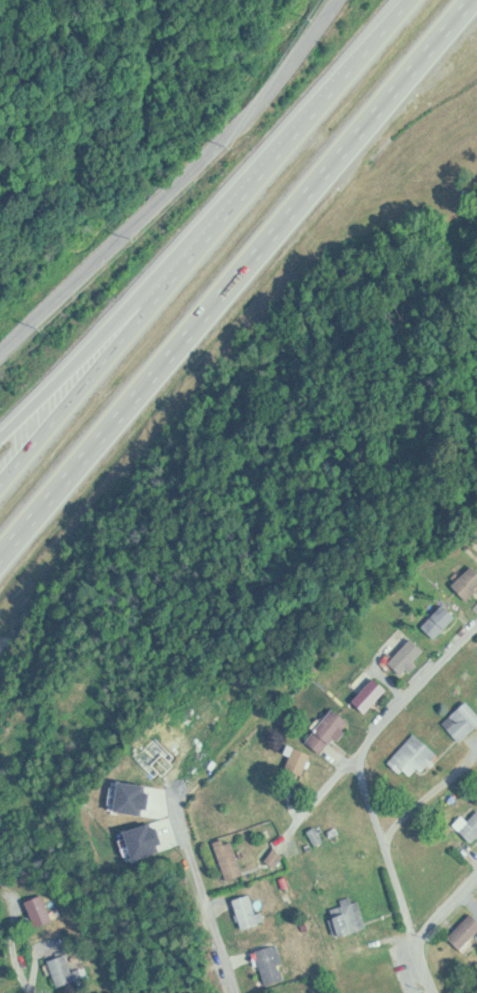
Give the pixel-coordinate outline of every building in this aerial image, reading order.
[(465,601),(476,588),(476,573),(468,565),(448,586),(465,601)] [(417,624),(433,640),(456,613),(437,601),(417,624)] [(381,661),(396,674),(403,669),(407,673),(416,665),(411,661),(423,648),(409,636),(381,661)] [(347,700),(362,712),(384,687),(367,675),(347,700)] [(456,741),(476,721),(476,713),(464,700),(437,721),(456,741)] [(302,740),(318,754),(328,739),(335,741),(342,732),(339,729),(346,721),(328,707),(302,740)] [(384,760),(395,772),(399,769),(403,774),(414,765),(419,769),(436,752),(411,729),(384,760)] [(290,752),(296,758),(290,764),(300,774),(314,760),(298,744),(290,752)] [(100,779),(134,782),(132,789),(138,789),(136,808),(129,807),(129,813),(96,809),(100,779)] [(468,842),(476,833),(476,809),(476,808),(466,821),(459,814),(449,823),(468,842)] [(109,831),(120,859),(149,852),(148,846),(152,844),(148,827),(140,829),(138,823),(109,831)] [(209,841),(222,880),(241,876),(228,840),(221,843),(220,837),(209,841)] [(278,867),(286,855),(277,848),(269,861),(278,867)] [(229,898),(236,928),(263,921),(260,912),(255,913),(248,893),(229,898)] [(39,927),(56,921),(47,894),(29,900),(39,927)] [(344,901),(345,905),(335,908),(341,935),(369,928),(361,897),(344,901)] [(455,949),(476,928),(476,920),(468,911),(441,934),(455,949)] [(251,951),(261,983),(286,978),(275,944),(251,951)] [(52,960),(61,987),(79,980),(69,953),(52,960)]
